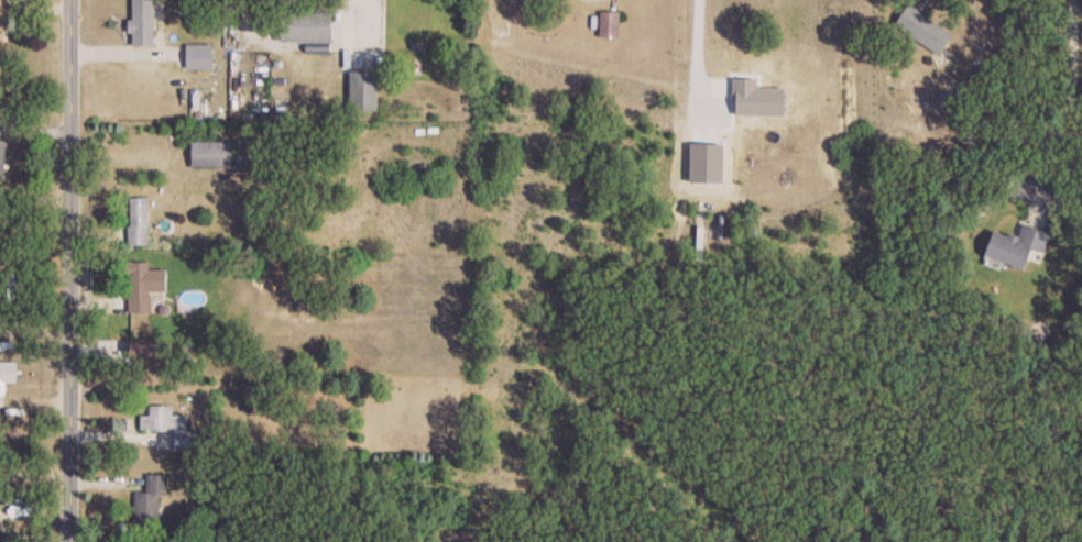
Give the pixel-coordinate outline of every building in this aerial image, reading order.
[(133,46),(155,46),(155,0),(133,0),(133,46)] [(896,26),(942,55),(955,35),(909,5),(896,26)] [(283,42),(334,42),(334,8),(283,8),(283,42)] [(620,13),(600,13),(600,39),(620,39),(620,13)] [(215,45),(188,45),(188,62),(215,62),(215,45)] [(352,110),(379,110),(379,72),(352,72),(352,110)] [(233,142),(193,142),(193,168),(233,168),(233,142)] [(149,245),(149,198),(130,198),(130,245),(149,245)] [(1027,270),(1034,250),(1045,253),(1051,234),(1024,225),(1020,238),(996,230),(987,257),(1027,270)] [(150,262),(130,262),(129,312),(152,312),(152,291),(167,291),(167,269),(150,269),(150,262)] [(19,274),(0,274),(0,302),(19,302),(19,274)] [(0,363),(0,385),(17,385),(18,363),(0,363)] [(187,415),(173,415),(173,406),(152,405),(151,416),(142,416),(141,431),(176,432),(175,452),(215,453),(215,432),(187,431),(187,415)] [(165,475),(148,475),(148,493),(135,493),(135,521),(165,521),(165,475)]
